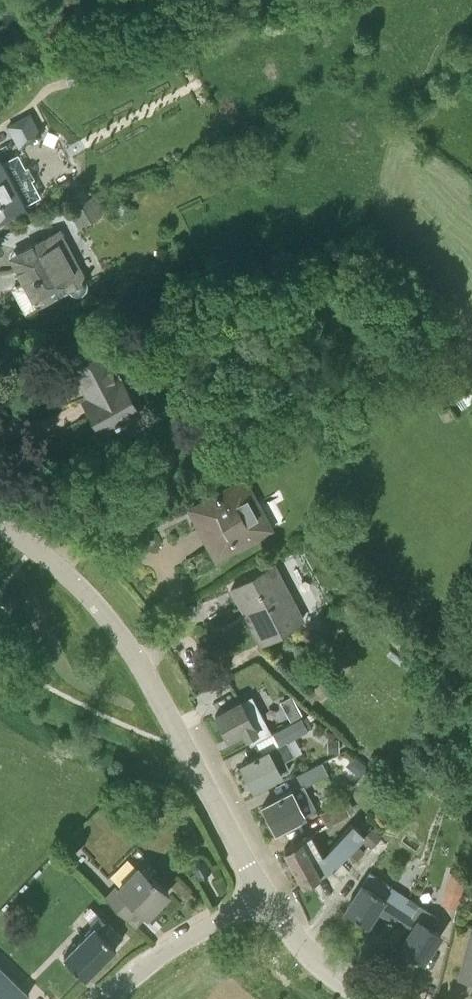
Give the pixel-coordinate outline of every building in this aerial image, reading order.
[(8,124),(19,146),(42,134),(30,113),(8,124)] [(78,140),(63,148),(67,157),(82,149),(78,140)] [(13,223),(9,215),(26,206),(25,205),(41,196),(32,179),(34,177),(29,166),(26,167),(18,153),(3,161),(1,157),(0,157),(0,230),(13,223)] [(89,196),(85,187),(69,195),(73,204),(89,196)] [(78,225),(103,213),(93,195),(70,207),(78,225)] [(88,285),(88,282),(62,228),(11,255),(24,280),(11,287),(26,314),(42,305),(70,291),(72,294),(75,296),(79,296),(84,295),(86,292),(88,288),(88,285)] [(230,260),(215,263),(217,271),(232,268),(230,260)] [(120,422),(138,413),(104,345),(90,353),(72,362),(90,396),(86,399),(102,431),(120,422)] [(220,556),(273,528),(247,477),(193,505),(220,556)] [(126,527),(113,514),(106,522),(119,535),(126,527)] [(263,639),(304,617),(276,563),(250,577),(232,587),(246,613),(249,611),(263,639)] [(228,738),(242,730),(247,739),(259,732),(242,700),(216,714),(228,738)] [(302,715),(297,706),(285,712),(290,721),(302,715)] [(287,741),(308,729),(301,716),(273,732),(280,744),(286,740),(287,741)] [(339,738),(327,738),(327,752),(339,752),(339,738)] [(272,778),(283,773),(290,769),(285,759),(295,754),(287,741),(286,740),(280,744),(270,749),(259,754),(242,764),(254,787),(272,778)] [(357,755),(342,765),(351,779),(366,769),(357,755)] [(298,773),(304,785),(328,773),(322,760),(298,773)] [(294,821),(307,814),(293,789),(263,805),(277,831),(294,821)] [(462,801),(449,798),(446,814),(459,817),(462,801)] [(322,811),(328,825),(350,813),(343,800),(322,811)] [(357,817),(353,822),(365,834),(370,829),(361,821),(360,820),(357,817)] [(359,839),(365,834),(353,822),(325,852),(322,853),(311,833),(302,838),(285,847),(304,883),(331,868),(346,853),(355,844),(359,839)] [(370,829),(365,834),(359,839),(370,849),(381,837),(371,828),(370,829)] [(192,868),(197,878),(212,871),(207,861),(200,857),(192,860),(192,868)] [(169,891),(155,877),(140,863),(117,886),(115,885),(104,895),(128,919),(139,908),(147,916),(156,907),(155,906),(169,891)] [(403,928),(418,903),(369,872),(356,892),(346,909),(368,924),(377,911),(403,928)] [(442,917),(454,921),(462,890),(449,887),(442,917)] [(440,933),(431,926),(438,915),(418,903),(403,928),(410,932),(401,945),(423,960),(434,943),(440,933)] [(124,937),(110,923),(103,917),(95,925),(94,924),(64,955),(86,976),(124,937)] [(466,956),(461,975),(471,978),(471,930),(466,956)] [(15,980),(0,965),(0,998),(24,998),(29,994),(15,980)]
